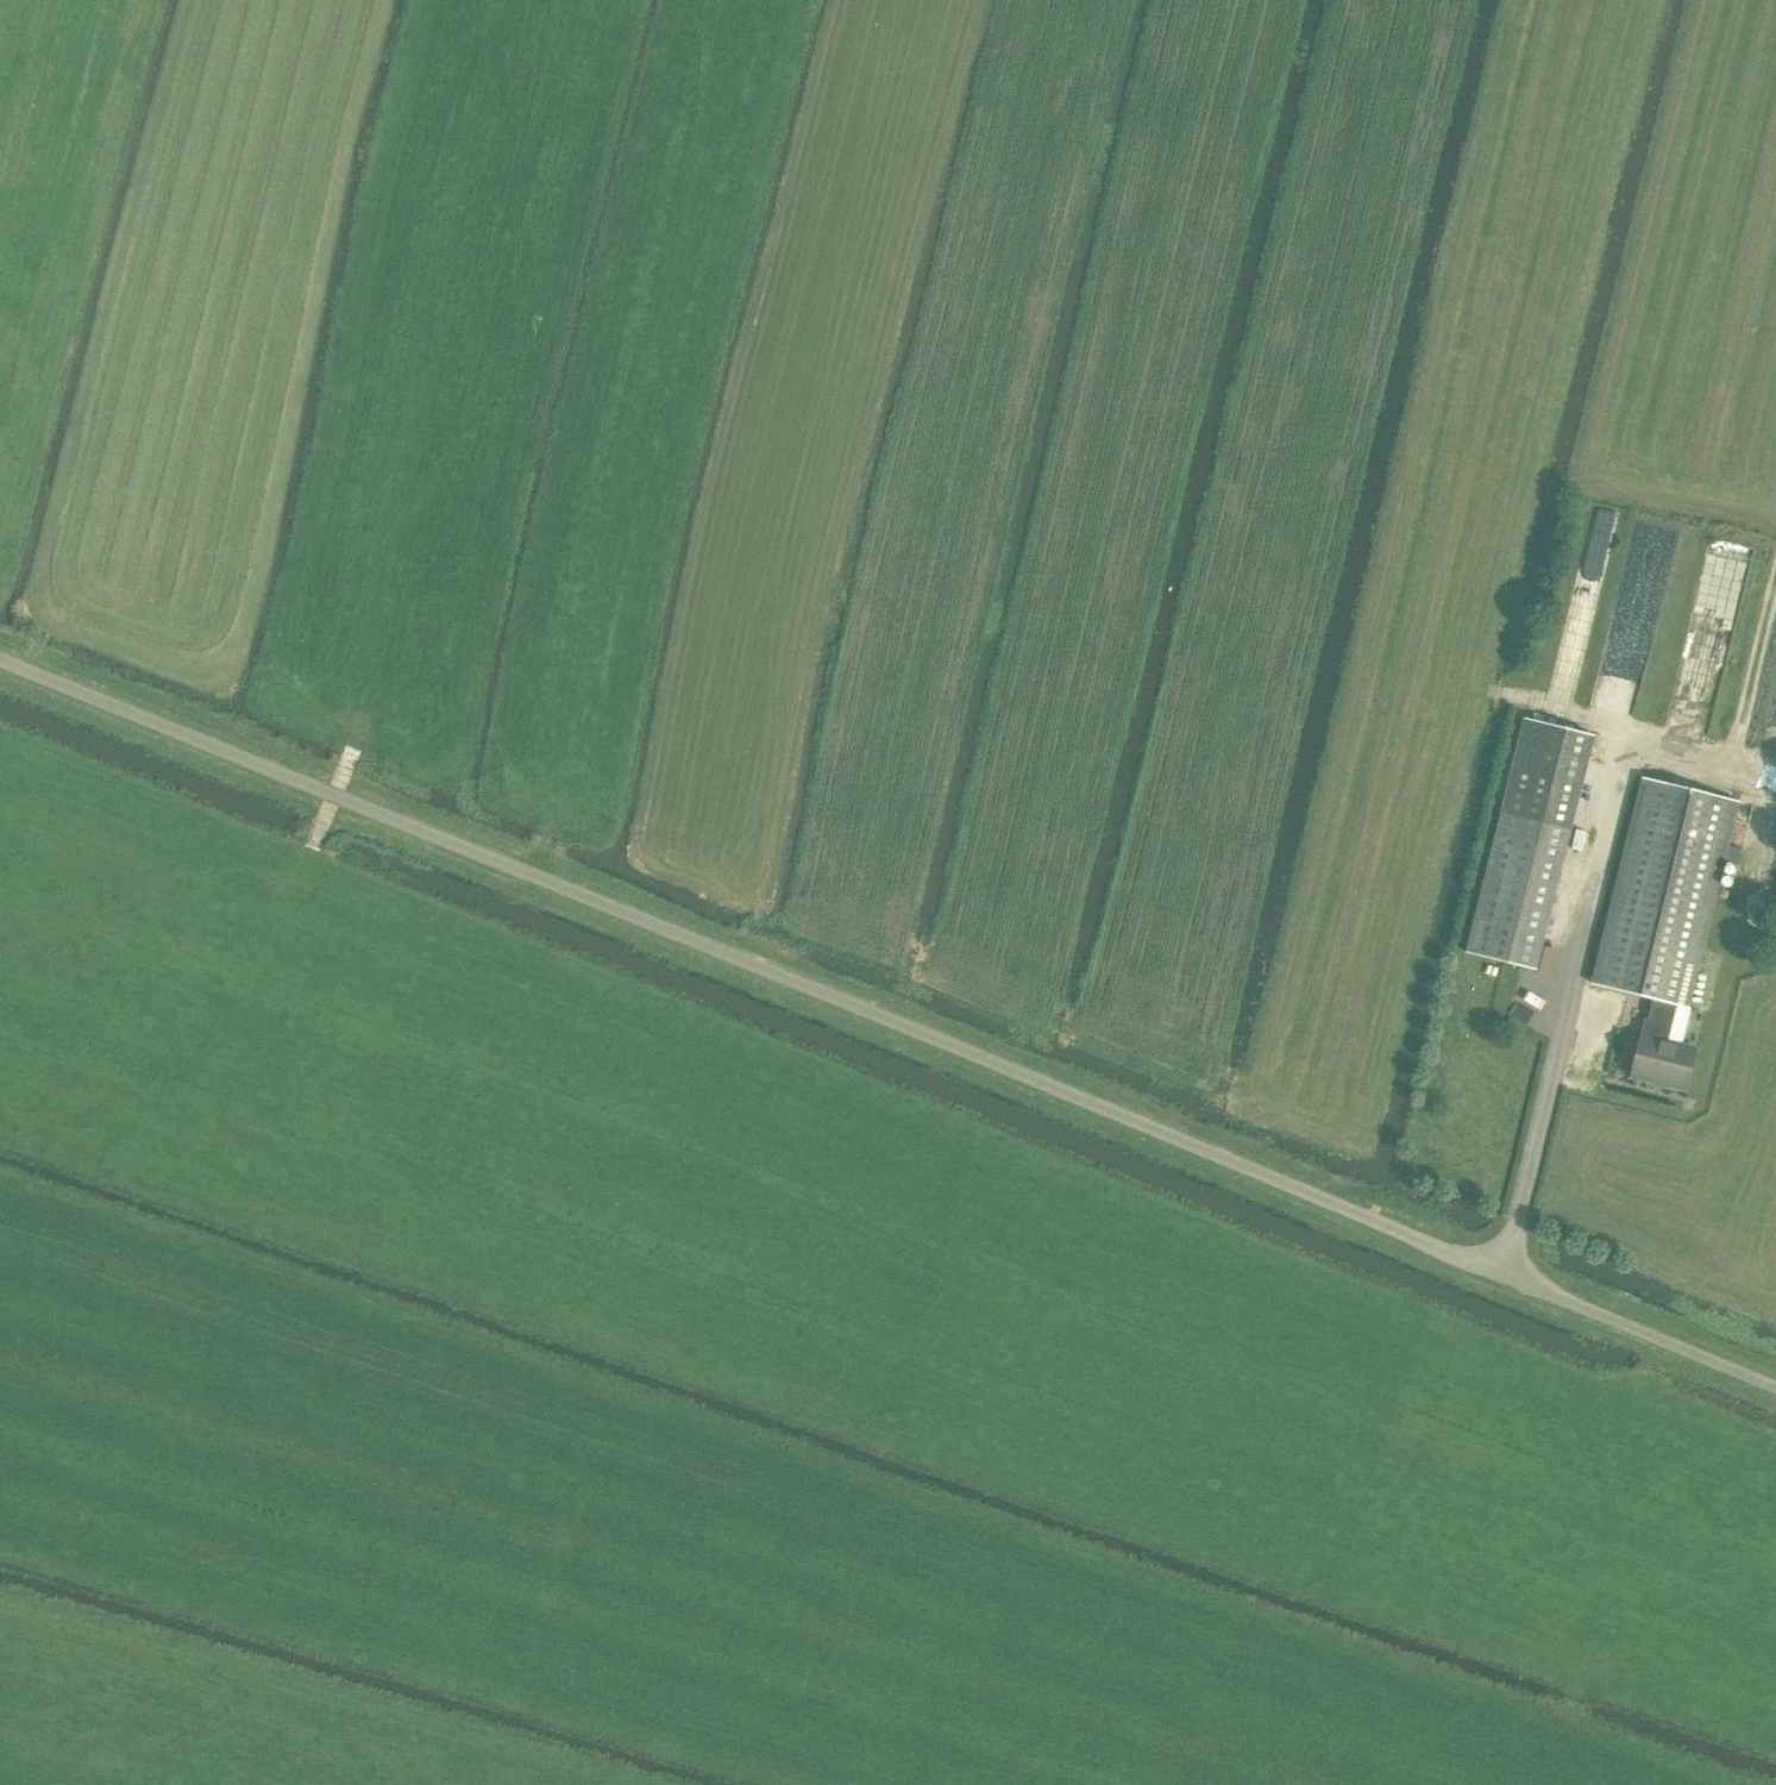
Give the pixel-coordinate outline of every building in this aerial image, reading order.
[(1525,719),(1467,952),(1537,970),(1595,737),(1525,719)] [(1689,1008),(1740,803),(1643,778),(1592,984),(1654,999),(1645,1036),(1642,1035),(1632,1077),(1686,1090),(1696,1049),(1668,1042),(1677,1005),(1689,1008)] [(1498,983),(1499,979),(1501,969),(1485,965),(1484,965),(1481,979),(1498,983)]
